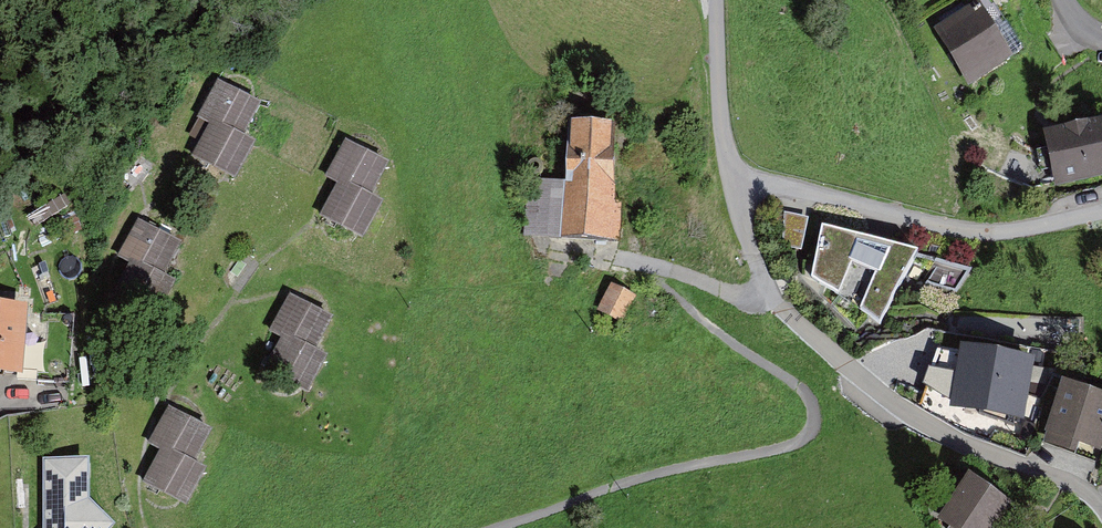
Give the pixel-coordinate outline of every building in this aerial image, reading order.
[(1019,60),(993,8),(949,30),(975,82),(1019,60)] [(268,110),(228,88),(210,120),(221,126),(250,143),(268,110)] [(626,122),(578,120),(575,180),(532,179),(530,233),(621,236),(626,122)] [(250,143),(221,126),(202,160),(245,184),(264,150),(250,143)] [(1054,137),(1063,185),(1101,178),(1101,128),(1054,137)] [(397,167),(356,144),(338,177),(349,183),(378,199),(397,167)] [(378,199),(349,183),(330,216),(373,240),(392,207),(378,199)] [(812,214),(791,209),(783,242),(804,247),(812,214)] [(188,248),(147,225),(129,258),(140,264),(169,280),(188,248)] [(928,259),(833,231),(820,276),(885,318),(928,259)] [(169,280),(140,264),(121,297),(164,321),(183,288),(169,280)] [(639,292),(616,282),(605,308),(628,317),(639,292)] [(337,319),(297,297),(279,329),(290,335),(319,352),(337,319)] [(0,309),(0,381),(30,381),(30,309),(0,309)] [(319,352),(290,335),(271,369),(314,393),(333,359),(319,352)] [(1031,378),(981,360),(964,409),(1014,426),(1031,378)] [(1078,388),(1059,439),(1101,454),(1101,396),(1078,388)] [(217,432),(177,409),(159,441),(170,448),(199,464),(217,432)] [(199,464),(170,448),(151,481),(194,505),(213,471),(199,464)] [(96,499),(96,460),(52,461),(53,527),(121,527),(124,525),(96,499)] [(974,476),(947,517),(964,527),(995,527),(1013,502),(974,476)]
